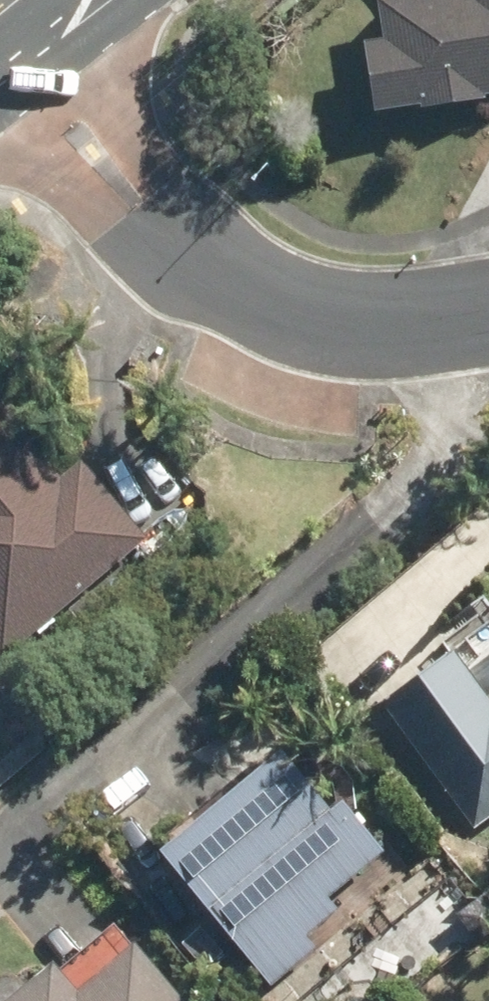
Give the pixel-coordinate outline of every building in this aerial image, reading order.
[(356,51),(368,119),(415,111),(416,115),(479,105),(480,100),(488,99),(488,0),(403,0),(370,5),(377,48),(356,51)] [(5,645),(135,537),(81,472),(61,489),(41,465),(36,470),(27,458),(32,455),(0,417),(0,640),(5,645)] [(378,711),(471,836),(488,822),(488,629),(378,711)] [(333,914),(324,905),(351,881),(375,906),(406,877),(379,849),(377,850),(338,808),(325,820),(265,755),(150,862),(268,990),(311,951),(302,942),(333,914)] [(430,858),(407,879),(429,904),(452,884),(430,858)] [(132,946),(66,998),(47,974),(13,1000),(176,1000),(132,946)]
